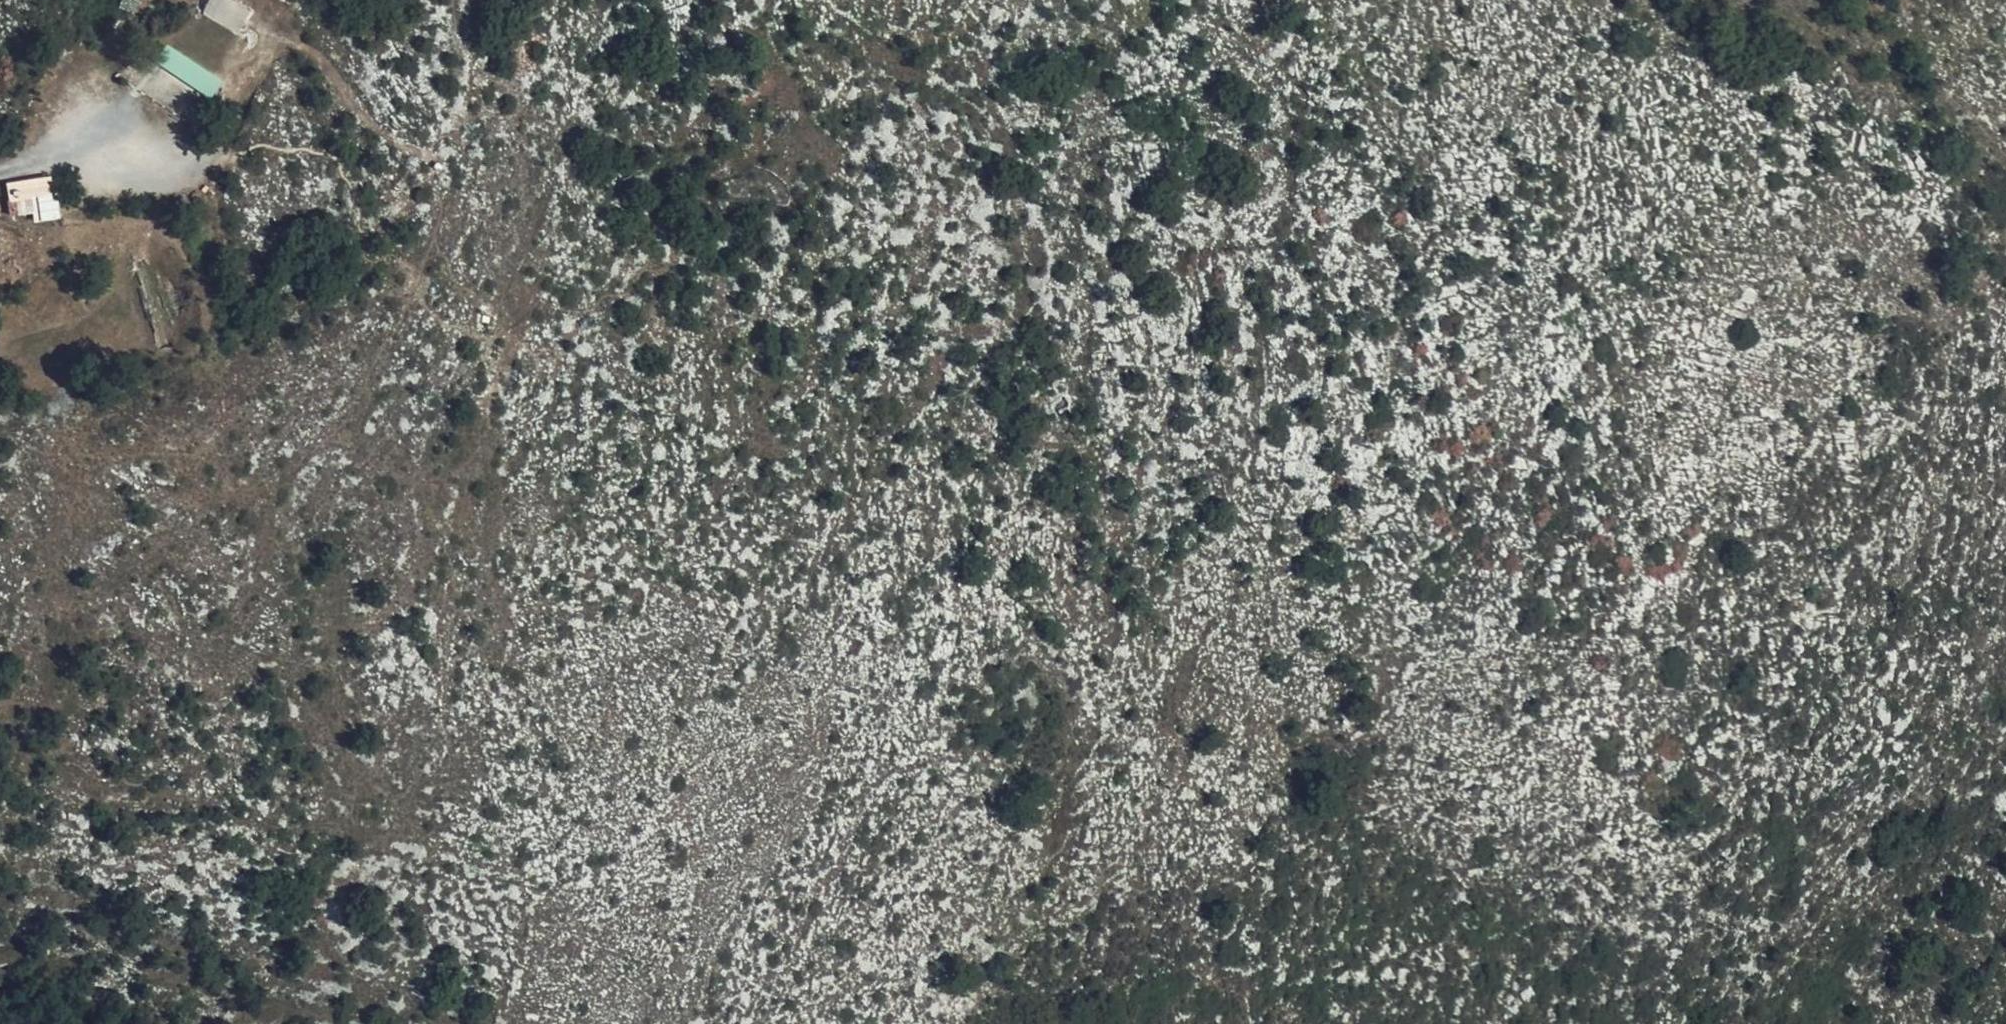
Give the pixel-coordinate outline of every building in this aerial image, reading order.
[(248,10),(231,0),(210,0),(202,12),(235,32),(248,10)] [(50,174),(5,182),(11,223),(62,218),(50,174)]
